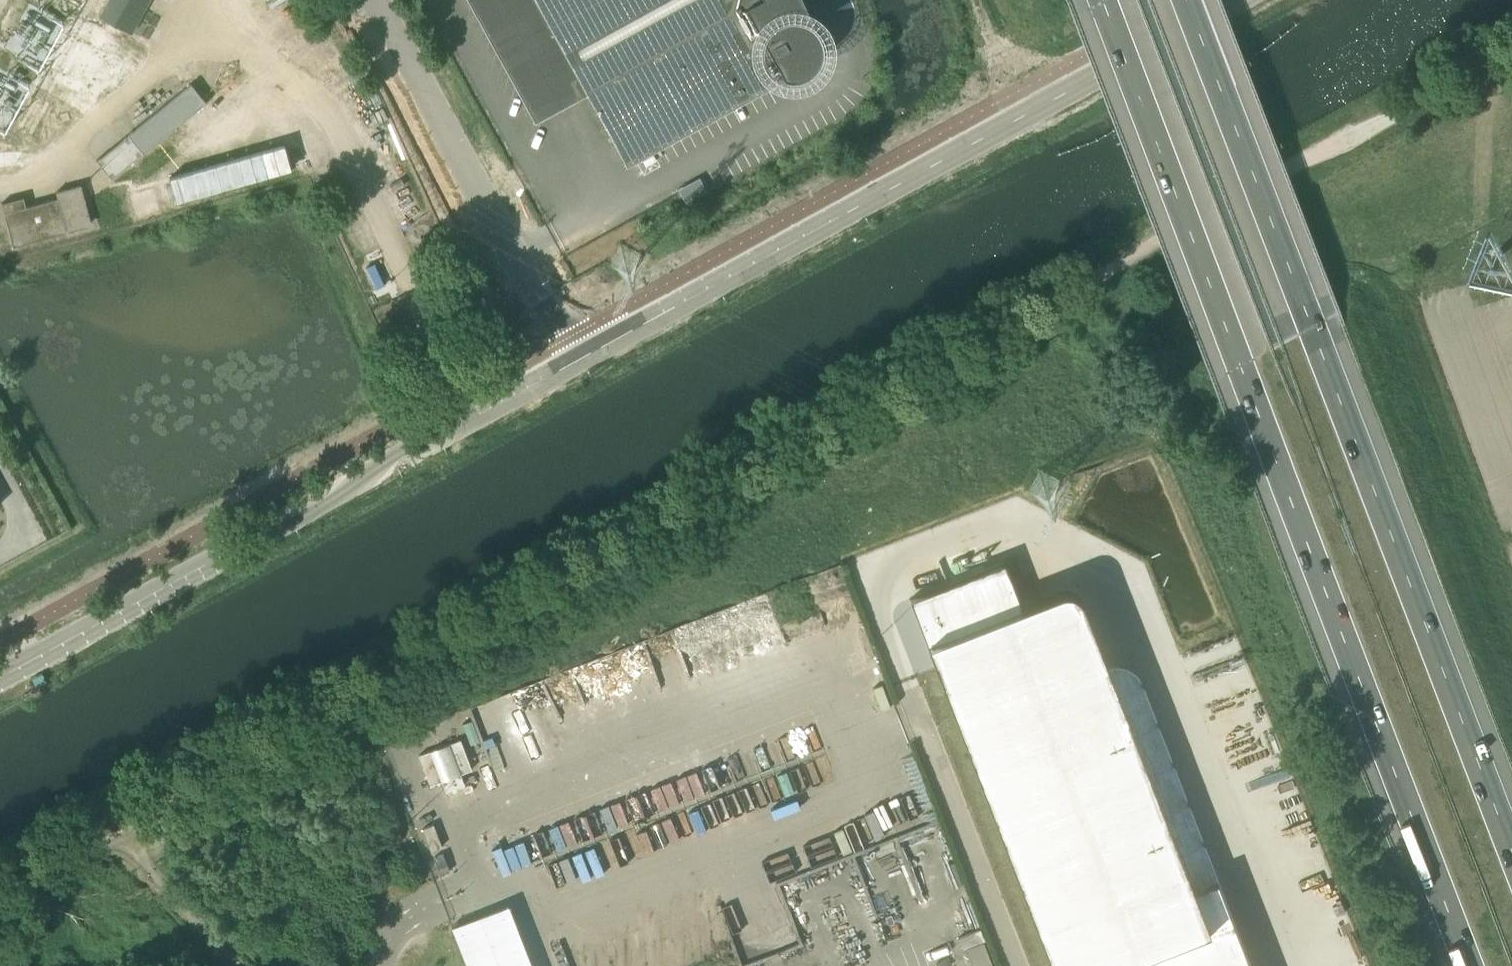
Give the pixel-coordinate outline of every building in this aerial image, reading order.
[(102,15),(131,31),(148,0),(110,0),(102,15)] [(588,92),(626,161),(625,161),(626,162),(784,75),(793,76),(802,75),(807,73),(815,66),(820,57),(822,46),(821,38),(817,31),(812,25),(808,22),(805,20),(801,19),(791,0),(469,0),(535,120),(588,92)] [(112,178),(207,102),(192,83),(97,160),(112,178)] [(843,162),(847,169),(855,164),(851,157),(843,162)] [(81,184),(57,191),(58,198),(26,206),(24,197),(2,202),(14,246),(87,226),(84,216),(90,214),(81,184)] [(517,341),(520,347),(529,343),(525,336),(517,341)] [(914,611),(1057,965),(1257,965),(1225,885),(1200,895),(1086,612),(1085,610),(1083,608),(1082,606),(1080,605),(1078,603),(1076,602),(1073,601),(1071,601),(1068,601),(1066,601),(1064,602),(1025,617),(1008,573),(914,611)] [(446,791),(465,784),(461,773),(472,769),(461,738),(419,754),(431,784),(442,780),(446,791)] [(468,965),(532,965),(508,905),(452,927),(468,965)] [(972,965),(993,965),(984,942),(965,949),(972,965)]
